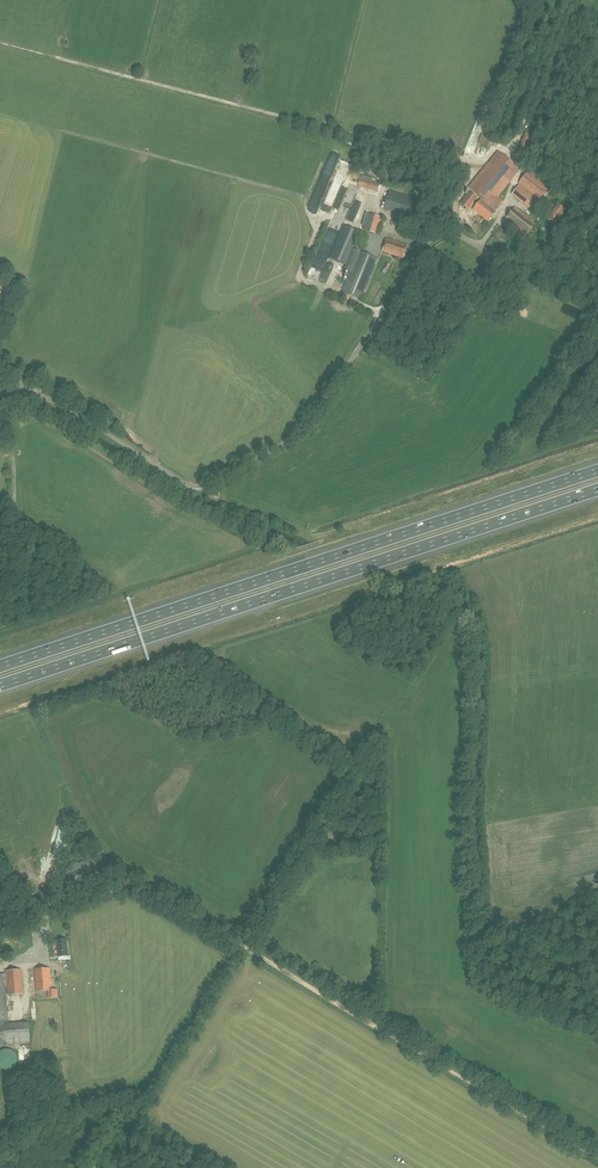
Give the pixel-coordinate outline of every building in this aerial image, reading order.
[(525,160),(533,140),(523,136),(516,156),(525,160)] [(496,198),(510,181),(520,169),(498,152),(488,164),(469,187),(491,205),(497,198),(496,198)] [(540,200),(542,197),(549,188),(546,185),(547,184),(529,170),(518,183),(540,200)] [(380,184),(352,176),(350,183),(367,188),(378,191),(380,184)] [(532,210),(539,200),(519,184),(512,194),(532,210)] [(469,210),(479,198),(470,191),(460,203),(469,210)] [(408,216),(413,200),(389,193),(384,209),(408,216)] [(497,198),(491,205),(496,209),(502,202),(497,198)] [(488,221),(496,211),(481,200),(474,209),(488,221)] [(559,219),(565,209),(558,204),(553,210),(555,211),(553,213),(553,212),(549,218),(555,223),(558,218),(559,219)] [(526,235),(535,223),(515,208),(506,220),(526,235)] [(378,234),(383,218),(367,213),(363,228),(363,230),(378,234)] [(353,249),(360,232),(343,225),(329,258),(345,265),(346,265),(353,249)] [(403,258),(407,245),(386,238),(382,251),(403,258)] [(358,251),(353,249),(346,265),(345,265),(343,270),(350,273),(358,251)] [(360,299),(363,292),(366,293),(369,284),(367,283),(377,258),(358,251),(350,273),(347,280),(342,292),(360,299)] [(450,286),(454,280),(447,276),(443,281),(450,286)] [(356,549),(372,544),(370,540),(354,545),(356,549)] [(140,614),(124,619),(125,623),(141,618),(140,614)] [(88,859),(92,857),(88,851),(89,851),(82,841),(73,847),(80,857),(82,860),(84,859),(85,860),(87,858),(88,859)] [(100,876),(93,858),(65,868),(71,886),(100,876)] [(58,957),(68,956),(67,939),(57,940),(58,957)] [(51,979),(50,968),(35,969),(36,991),(48,990),(48,998),(58,997),(57,990),(52,990),(52,979),(51,979)] [(22,970),(6,971),(6,974),(0,975),(0,1045),(30,1043),(29,1023),(7,1024),(5,985),(7,985),(8,995),(23,994),(22,970)]
